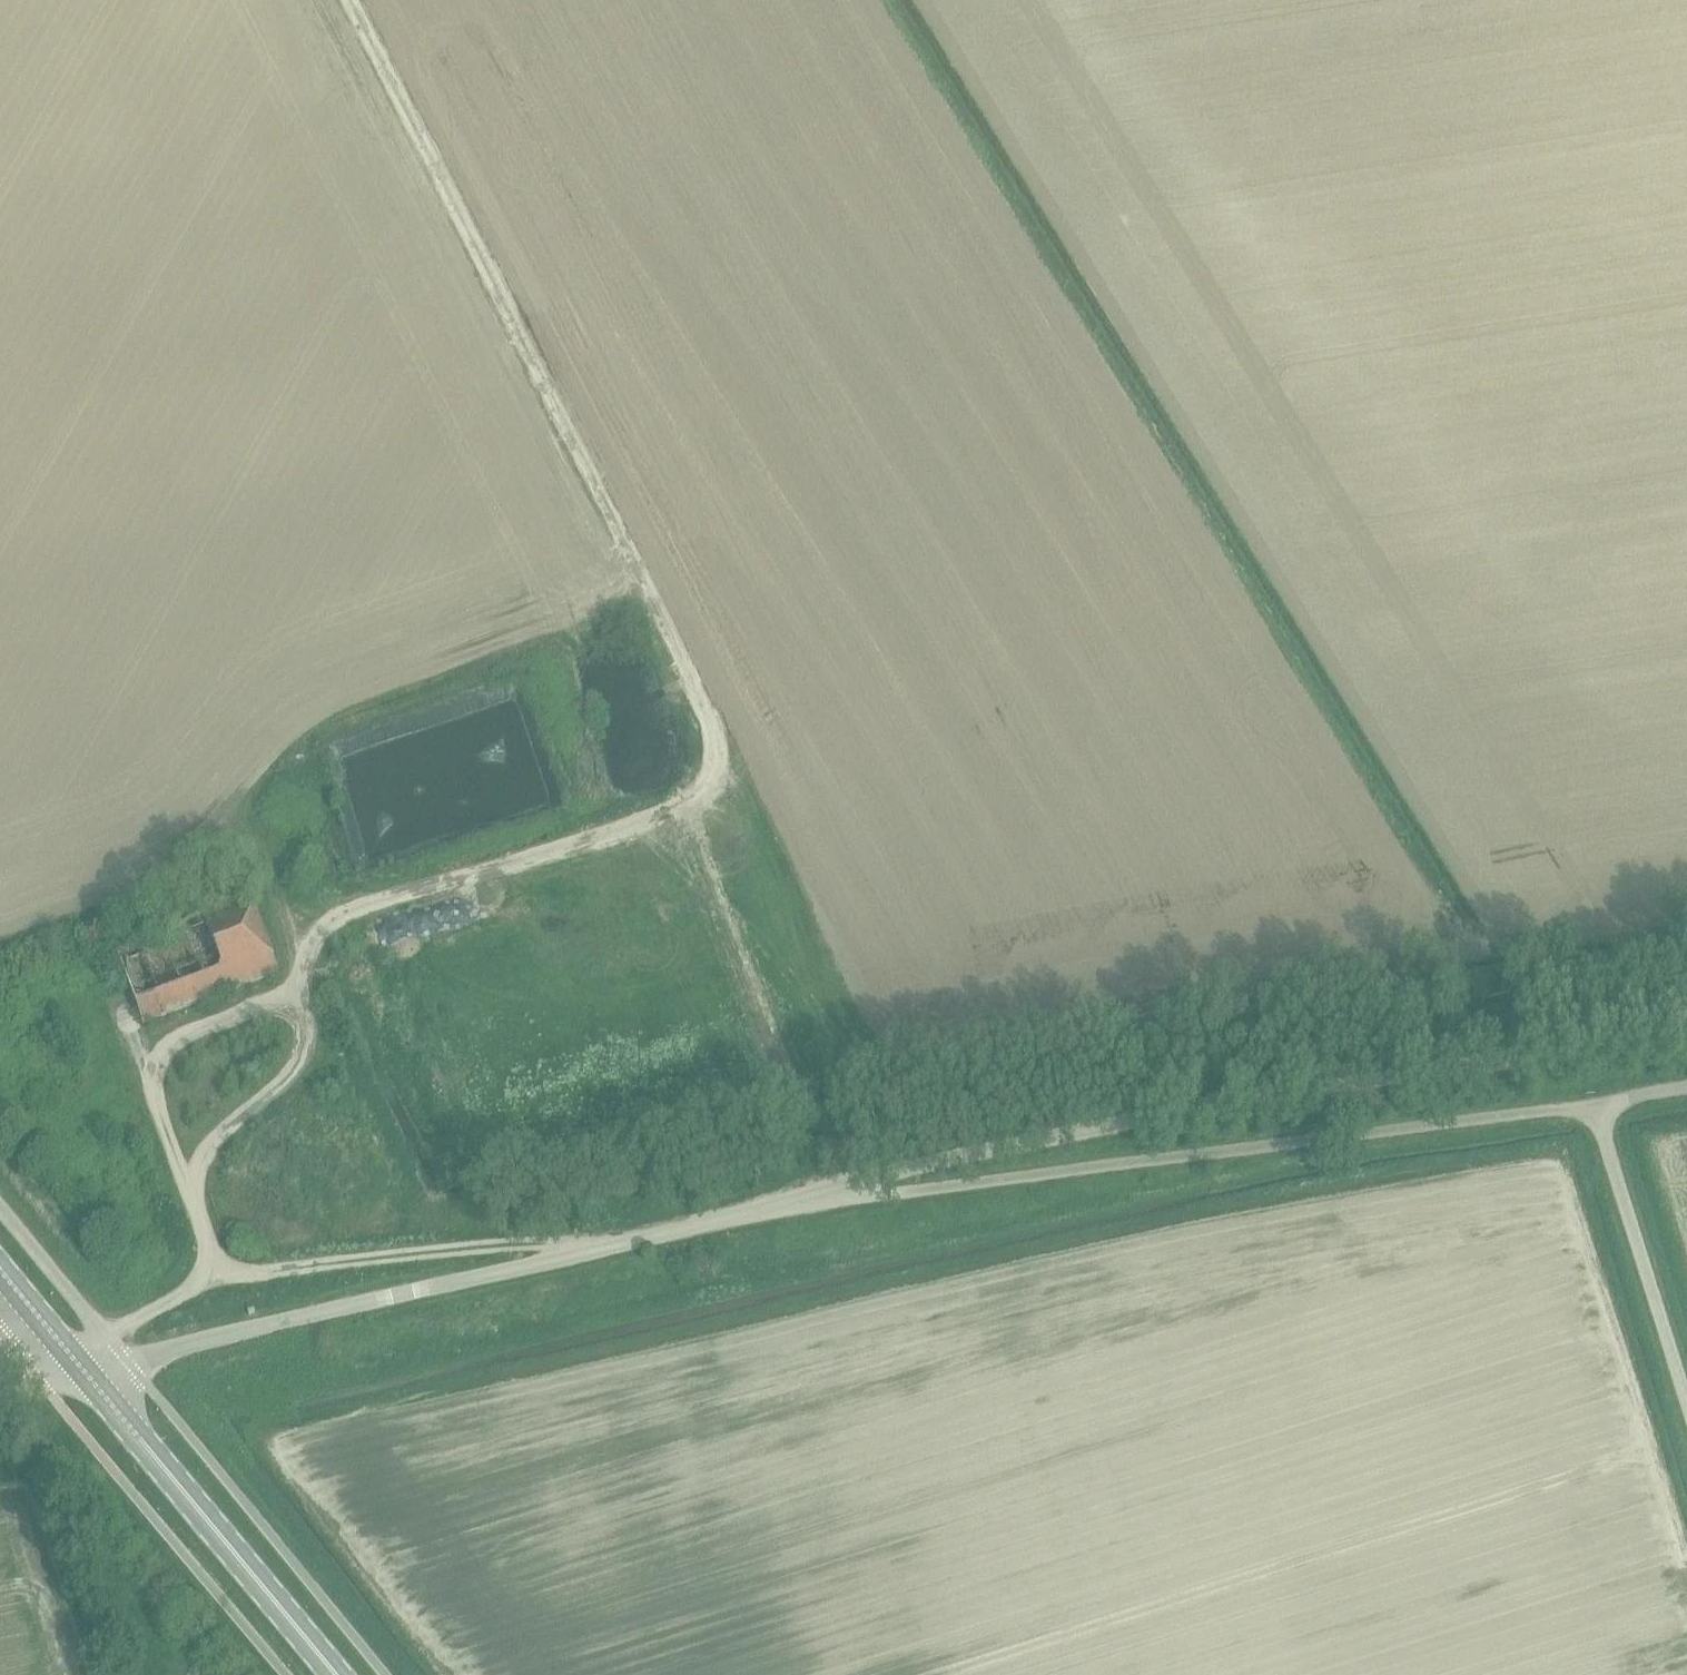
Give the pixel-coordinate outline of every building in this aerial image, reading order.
[(249,896),(114,947),(143,1026),(278,975),(249,896)]
